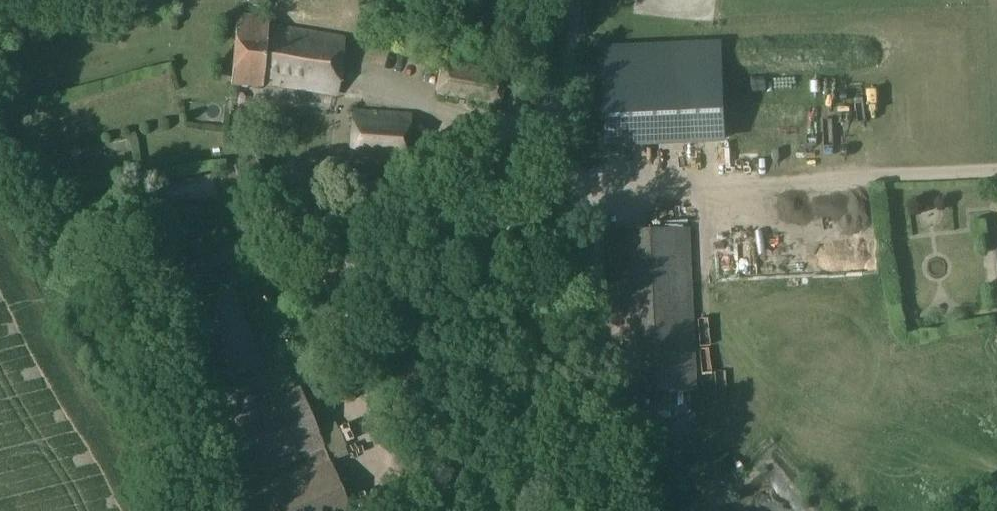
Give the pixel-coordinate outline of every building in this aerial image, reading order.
[(336,94),(345,39),(267,26),(268,17),(238,14),(231,84),(263,86),(263,82),(336,94)] [(720,42),(600,47),(604,144),(725,139),(720,42)] [(499,103),(504,75),(442,64),(437,91),(499,103)] [(408,164),(409,119),(349,117),(347,162),(408,164)] [(57,158),(58,170),(74,167),(73,156),(57,158)] [(210,176),(141,189),(145,209),(214,196),(210,176)] [(616,397),(690,394),(687,226),(607,229),(616,397)] [(212,381),(257,363),(229,292),(184,311),(212,381)] [(229,480),(321,443),(299,388),(207,426),(229,480)] [(785,459),(725,505),(729,510),(825,510),(785,459)] [(328,462),(234,502),(238,510),(348,510),(328,462)]
